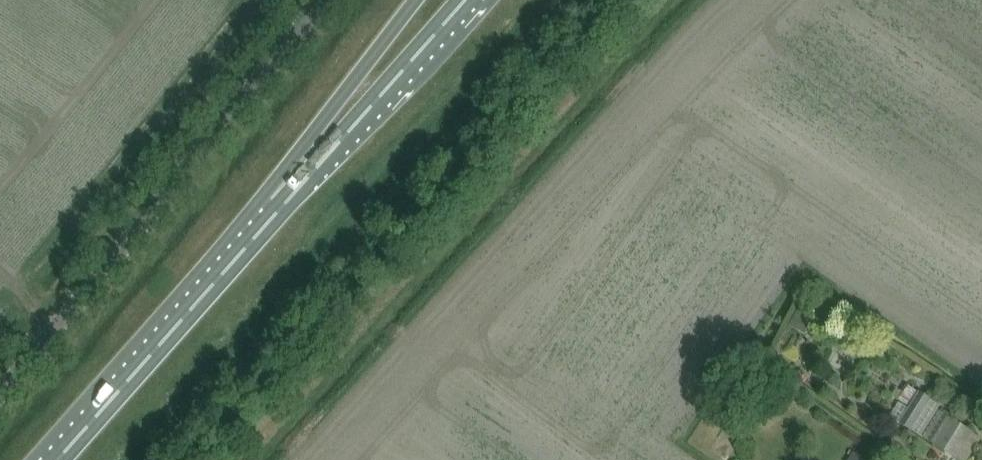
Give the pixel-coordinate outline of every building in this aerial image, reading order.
[(794,313),(788,325),(802,333),(809,321),(794,313)] [(906,405),(916,391),(908,386),(899,400),(906,405)] [(910,430),(930,398),(917,390),(897,422),(910,430)] [(775,411),(783,400),(775,394),(767,404),(775,411)] [(957,459),(967,459),(980,439),(939,412),(922,437),(957,459)]
